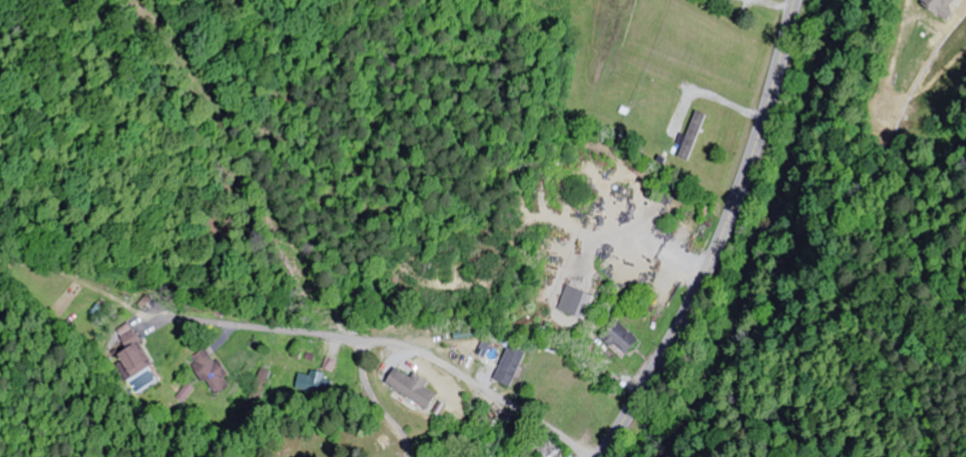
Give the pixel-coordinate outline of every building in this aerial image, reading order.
[(963,0),(924,0),(948,19),(963,0)] [(585,321),(596,297),(569,284),(558,308),(585,321)] [(629,358),(642,340),(617,321),(603,338),(629,358)] [(151,366),(129,323),(115,330),(125,349),(116,354),(128,377),(151,366)] [(512,387),(526,353),(509,346),(495,380),(512,387)] [(215,394),(232,386),(219,360),(215,362),(208,348),(190,357),(202,381),(207,379),(215,394)] [(337,361),(328,357),(323,369),(332,372),(337,361)] [(327,378),(317,369),(304,384),(315,393),(327,378)] [(381,378),(414,406),(419,400),(387,371),(381,378)] [(566,452),(545,433),(533,446),(545,456),(562,456),(566,452)]
